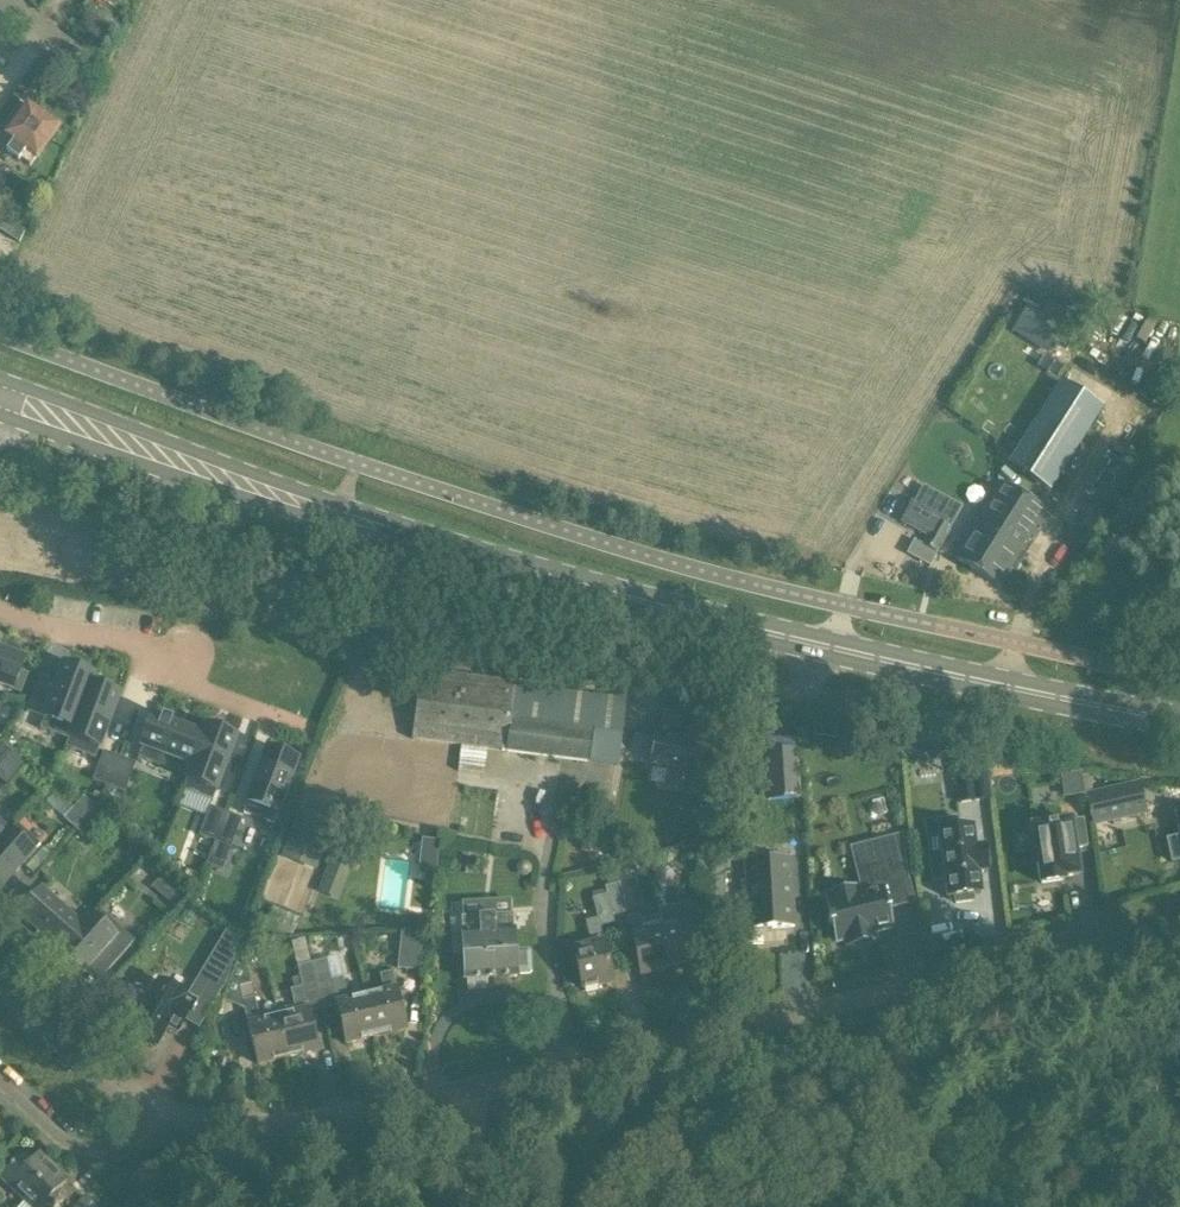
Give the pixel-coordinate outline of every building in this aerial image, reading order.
[(36,161),(59,128),(28,105),(6,136),(14,143),(6,152),(19,161),(21,159),(31,166),(35,160),(36,161)] [(26,232),(0,215),(0,230),(20,244),(26,232)] [(1061,382),(1009,464),(1030,477),(1041,459),(1061,472),(1102,408),(1061,382)] [(999,482),(951,556),(1004,589),(1014,573),(1013,572),(1031,544),(1032,544),(1050,515),(999,482)] [(902,526),(921,536),(917,543),(916,543),(909,554),(930,566),(950,530),(933,521),(934,519),(913,507),(902,526)] [(33,549),(37,533),(0,521),(0,539),(33,549)] [(37,533),(33,549),(69,558),(74,544),(37,533)] [(12,690),(17,677),(20,670),(23,660),(0,652),(0,686),(12,690)] [(94,678),(64,667),(40,730),(68,740),(69,740),(90,685),(91,686),(94,678)] [(20,670),(17,677),(26,681),(29,673),(20,670)] [(421,671),(412,739),(463,746),(506,751),(589,763),(592,735),(620,738),(625,701),(563,693),(515,686),(515,684),(421,671)] [(69,740),(68,740),(65,748),(95,759),(119,696),(91,686),(90,685),(69,740)] [(203,736),(153,718),(138,759),(159,766),(162,756),(191,767),(203,736)] [(203,736),(191,767),(183,790),(213,801),(236,739),(206,728),(203,736)] [(655,736),(650,764),(681,769),(677,792),(710,797),(720,736),(709,735),(698,733),(687,731),(686,741),(655,736)] [(16,752),(3,740),(0,744),(0,770),(16,752)] [(795,749),(766,750),(769,800),(797,799),(795,749)] [(297,762),(267,751),(244,814),(274,825),(297,762)] [(0,770),(0,779),(8,786),(29,763),(16,752),(0,770)] [(120,758),(104,752),(93,781),(109,787),(120,758)] [(120,758),(109,787),(125,793),(136,764),(120,758)] [(986,764),(954,768),(959,803),(991,799),(986,764)] [(1084,794),(1080,773),(1062,776),(1065,797),(1084,794)] [(1094,825),(1146,813),(1139,785),(1087,796),(1094,825)] [(97,808),(85,796),(64,819),(77,830),(97,808)] [(226,813),(210,807),(200,836),(215,842),(226,813)] [(77,830),(90,842),(110,819),(97,808),(77,830)] [(226,813),(215,842),(231,848),(242,819),(226,813)] [(333,831),(297,817),(281,858),(317,872),(333,831)] [(942,855),(930,857),(933,880),(945,878),(947,898),(955,898),(955,904),(974,902),(973,895),(980,894),(978,873),(987,872),(984,848),(975,849),(972,828),(957,830),(956,818),(937,821),(942,855)] [(1072,819),(1031,825),(1040,884),(1081,878),(1076,850),(1087,848),(1083,820),(1072,822),(1072,819)] [(13,831),(12,830),(0,820),(0,846),(13,831)] [(0,846),(0,890),(41,845),(17,824),(12,830),(13,831),(0,846)] [(582,850),(598,853),(602,833),(585,831),(582,850)] [(903,834),(875,842),(886,887),(909,881),(903,834)] [(1166,840),(1171,863),(1179,861),(1179,837),(1166,840)] [(438,855),(440,840),(422,838),(420,853),(438,855)] [(710,852),(708,898),(722,899),(724,853),(710,852)] [(339,902),(353,866),(332,858),(318,893),(339,902)] [(744,866),(748,934),(793,931),(790,864),(744,866)] [(175,906),(186,894),(175,884),(164,896),(175,906)] [(613,916),(627,913),(620,884),(605,887),(607,895),(613,916)] [(830,901),(826,902),(837,942),(845,940),(847,948),(875,941),(873,933),(892,928),(882,888),(863,893),(857,894),(855,888),(829,895),(830,901)] [(42,892),(21,916),(23,918),(18,924),(30,935),(35,929),(60,952),(81,928),(42,892)] [(581,988),(612,980),(599,927),(615,924),(613,916),(607,895),(592,898),(597,919),(586,922),(591,942),(571,947),(581,988)] [(671,969),(700,962),(687,904),(675,907),(679,924),(661,928),(671,969)] [(60,952),(55,958),(79,980),(97,959),(110,971),(135,942),(98,908),(81,928),(60,952)] [(299,919),(273,909),(263,933),(292,935),(299,919)] [(513,915),(462,918),(466,980),(468,980),(468,989),(488,988),(488,979),(515,978),(515,976),(530,975),(533,972),(532,952),(529,950),(515,951),(513,915)] [(640,975),(671,969),(661,928),(659,917),(640,921),(639,915),(627,918),(640,975)] [(398,970),(420,972),(423,933),(401,931),(398,970)] [(210,1011),(221,982),(228,964),(211,958),(193,1004),(210,1011)] [(332,980),(327,959),(312,963),(320,992),(332,989),(345,1043),(378,1035),(368,995),(349,1000),(344,977),(332,980)] [(294,1055),(318,1049),(306,995),(320,992),(312,963),(298,966),(302,987),(291,990),(295,1006),(282,1009),(294,1055)] [(259,1014),(248,969),(237,965),(223,1001),(246,1010),(258,1063),(294,1055),(282,1009),(259,1014)] [(378,1035),(405,1029),(392,972),(380,975),(384,991),(368,995),(378,1035)] [(177,1033),(185,1021),(149,1000),(130,1031),(157,1047),(168,1028),(177,1033)] [(52,1170),(37,1156),(27,1166),(20,1159),(4,1176),(26,1197),(52,1170)] [(65,1201),(57,1193),(66,1184),(52,1170),(26,1197),(36,1206),(59,1206),(65,1201)] [(84,1195),(74,1206),(98,1206),(84,1195)]
